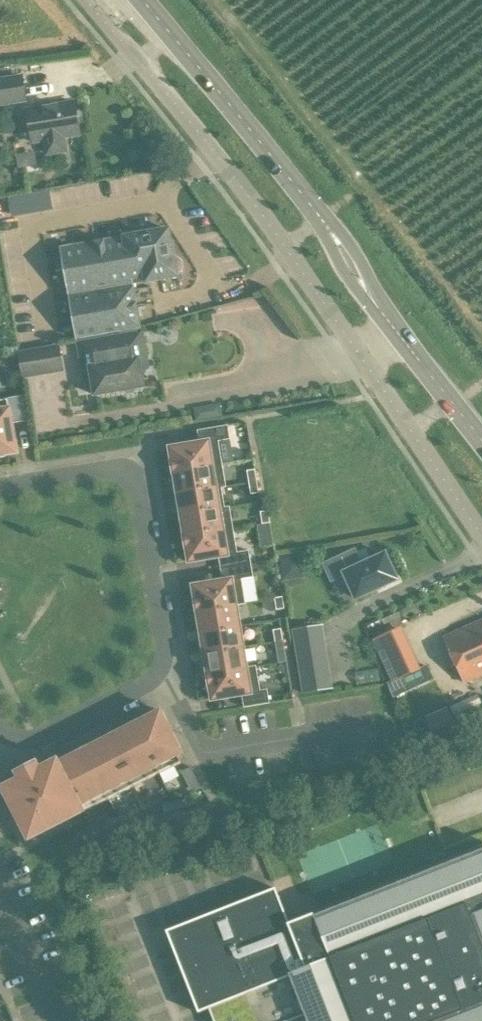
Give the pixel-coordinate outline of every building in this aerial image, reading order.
[(26,99),(22,76),(0,79),(0,104),(26,99)] [(79,125),(83,122),(81,112),(77,110),(75,102),(28,109),(33,141),(46,139),(48,153),(66,150),(64,136),(80,133),(79,125)] [(141,328),(133,282),(133,279),(146,277),(147,282),(156,280),(177,277),(177,273),(180,273),(183,270),(181,258),(176,255),(174,255),(169,228),(61,245),(77,338),(121,330),(121,331),(141,328)] [(139,359),(146,358),(142,332),(79,342),(85,378),(92,377),(95,394),(122,390),(128,394),(134,392),(138,387),(144,386),(139,359)] [(23,376),(63,369),(59,346),(19,352),(23,376)] [(0,399),(0,456),(4,456),(4,455),(17,452),(14,434),(15,434),(13,423),(26,420),(22,396),(0,399)] [(200,442),(170,447),(172,461),(171,461),(173,473),(173,474),(174,473),(223,465),(219,441),(231,439),(228,425),(198,430),(200,442)] [(223,465),(174,473),(178,495),(222,487),(227,487),(223,465)] [(247,470),(249,482),(257,481),(255,469),(247,470)] [(257,481),(249,482),(251,494),(259,493),(257,481)] [(178,495),(181,514),(225,507),(222,487),(178,495)] [(181,514),(185,536),(233,527),(230,506),(225,507),(181,514)] [(268,510),(262,512),(260,512),(262,524),(270,523),(268,510)] [(238,552),(233,527),(185,536),(184,536),(186,549),(187,549),(189,562),(219,557),(221,569),(251,564),(249,550),(238,552)] [(345,572),(356,598),(397,579),(385,554),(345,572)] [(194,599),(197,612),(237,605),(246,604),(242,579),(254,577),(251,564),(221,569),(223,580),(193,586),(195,599),(194,599)] [(284,608),(282,596),(274,598),(276,610),(284,608)] [(237,605),(197,612),(201,632),(240,625),(237,605)] [(444,637),(464,683),(481,675),(481,620),(444,637)] [(204,653),(244,647),(240,625),(201,632),(204,653)] [(273,630),(275,642),(283,640),(281,628),(273,630)] [(402,628),(373,641),(391,682),(421,668),(402,628)] [(285,652),(283,640),(275,642),(277,653),(285,652)] [(244,647),(204,653),(208,674),(247,667),(244,647)] [(303,693),(329,688),(323,649),(297,653),(303,693)] [(261,691),(257,666),(247,667),(208,674),(207,674),(209,687),(210,687),(212,700),(242,695),(244,707),(270,703),(268,689),(261,691)] [(425,717),(431,732),(453,722),(447,707),(425,717)] [(19,779),(2,788),(29,840),(181,762),(178,756),(183,753),(161,711),(143,720),(148,729),(131,738),(126,729),(92,746),(97,755),(80,764),(75,755),(59,763),(57,760),(40,769),(37,762),(16,773),(19,779)] [(186,798),(174,801),(176,809),(188,806),(186,798)] [(176,809),(174,801),(162,805),(165,813),(176,809)] [(129,814),(117,817),(119,825),(131,822),(129,814)] [(117,817),(106,819),(107,827),(119,825),(117,817)] [(167,932),(199,1014),(209,1010),(214,1020),(294,1020),(307,1016),(309,1020),(481,1020),(481,853),(315,918),(314,916),(290,925),(276,889),(167,932)]
